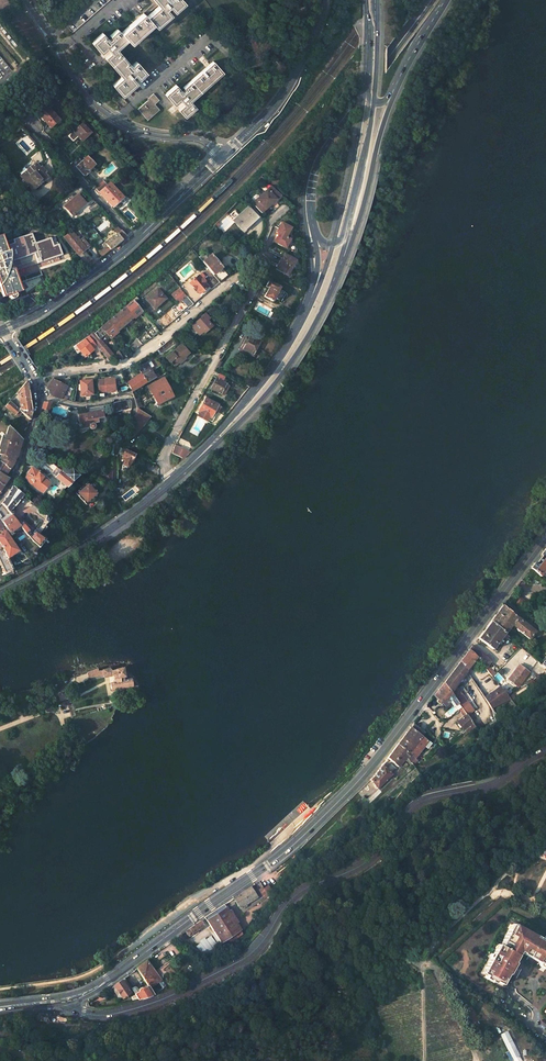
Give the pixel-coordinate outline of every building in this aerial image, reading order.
[(68,27),(72,33),(110,0),(99,0),(68,27)] [(160,5),(146,17),(143,13),(121,33),(117,29),(110,36),(112,38),(109,40),(103,33),(93,41),(102,52),(106,48),(110,52),(106,56),(123,75),(112,84),(120,94),(135,81),(131,77),(134,74),(137,78),(145,71),(136,61),(131,65),(116,48),(126,39),(129,42),(152,23),(155,26),(170,13),(167,9),(169,7),(173,11),(183,2),(182,0),(156,0),(160,5)] [(221,71),(213,61),(183,87),(185,90),(182,92),(176,84),(166,93),(175,104),(179,100),(183,104),(179,108),(186,115),(195,107),(189,99),(221,71)] [(153,93),(147,99),(148,99),(137,109),(147,120),(159,109),(154,104),(159,100),(153,93)] [(59,121),(47,107),(38,115),(50,129),(59,121)] [(83,125),(77,130),(82,135),(79,138),(84,143),(92,134),(83,125)] [(79,157),(73,163),(76,167),(82,161),(79,157)] [(82,161),(76,167),(85,176),(89,173),(88,171),(95,165),(87,157),(82,161)] [(35,163),(20,176),(23,179),(22,180),(26,186),(28,185),(32,190),(47,178),(43,173),(45,172),(41,167),(39,168),(35,163)] [(103,181),(95,188),(99,193),(107,186),(103,181)] [(107,186),(99,193),(113,208),(124,198),(110,183),(107,186)] [(271,186),(252,203),(262,214),(267,208),(274,202),(282,195),(278,191),(271,186)] [(79,194),(65,206),(73,215),(77,212),(78,213),(88,205),(79,194)] [(91,211),(99,207),(95,202),(88,208),(91,211)] [(278,207),(274,202),(267,208),(271,213),(278,207)] [(248,207),(233,220),(242,230),(257,217),(248,207)] [(286,236),(291,227),(282,222),(272,240),(286,247),(290,239),(286,236)] [(113,237),(105,243),(109,248),(108,249),(109,251),(118,243),(126,236),(121,230),(113,237)] [(71,231),(63,237),(88,267),(93,263),(84,251),(90,246),(86,241),(82,237),(78,240),(71,231)] [(1,290),(3,297),(9,295),(10,296),(11,297),(11,298),(13,298),(13,297),(14,297),(15,297),(15,295),(15,293),(20,291),(17,283),(22,281),(23,277),(25,270),(26,265),(26,262),(26,258),(26,253),(25,246),(24,242),(23,238),(23,236),(22,234),(3,241),(1,236),(0,236),(0,290),(1,290)] [(50,238),(34,243),(40,261),(61,254),(58,244),(53,246),(50,238)] [(228,275),(207,250),(203,253),(199,248),(194,252),(198,257),(213,274),(219,282),(228,275)] [(296,260),(284,253),(276,269),(288,276),(296,260)] [(204,295),(219,282),(213,274),(205,281),(202,278),(207,275),(204,271),(190,283),(199,293),(201,292),(204,295)] [(269,281),(265,287),(269,288),(264,297),(273,302),(274,300),(279,302),(284,292),(280,289),(280,287),(269,281)] [(157,289),(146,299),(154,308),(161,302),(161,301),(164,298),(157,289)] [(183,292),(175,298),(178,302),(181,300),(188,308),(193,304),(183,292)] [(133,300),(108,321),(117,331),(134,317),(134,318),(142,312),(133,301),(133,300)] [(202,317),(191,326),(197,333),(198,335),(203,331),(204,332),(211,326),(208,322),(211,321),(205,313),(201,317),(202,317)] [(249,317),(246,324),(251,327),(255,319),(249,317)] [(101,327),(102,327),(107,333),(106,333),(110,338),(118,332),(117,331),(108,321),(101,327)] [(142,345),(150,337),(151,338),(159,331),(153,325),(129,346),(133,351),(142,344),(142,345)] [(101,327),(94,333),(99,339),(106,333),(107,333),(102,327),(101,327)] [(112,355),(105,346),(99,339),(94,333),(94,332),(89,336),(92,340),(108,359),(112,355)] [(248,334),(240,348),(241,348),(240,350),(245,353),(246,351),(254,355),(261,342),(248,334)] [(86,342),(78,348),(84,357),(93,350),(88,343),(92,340),(89,336),(88,336),(84,339),(86,342)] [(180,363),(186,358),(186,357),(190,353),(185,347),(187,345),(184,342),(166,358),(170,362),(171,362),(175,366),(179,363),(180,363)] [(142,375),(151,369),(150,369),(153,367),(153,365),(150,359),(146,362),(137,367),(140,373),(142,375)] [(142,375),(146,382),(146,383),(155,377),(151,369),(142,375)] [(140,373),(126,382),(127,385),(128,385),(128,384),(142,375),(140,373)] [(218,374),(211,388),(220,393),(224,387),(226,389),(229,385),(223,381),(225,377),(218,374)] [(131,391),(131,392),(133,390),(134,393),(136,393),(141,390),(142,388),(141,386),(146,382),(142,375),(128,384),(131,391)] [(163,378),(149,386),(155,397),(158,403),(172,397),(163,378)] [(113,391),(112,379),(97,379),(97,392),(113,391)] [(52,380),(46,388),(46,389),(47,390),(49,394),(52,396),(66,400),(67,398),(63,395),(66,387),(52,380)] [(91,380),(81,381),(82,390),(80,390),(81,395),(92,394),(91,380)] [(9,401),(21,412),(30,420),(32,412),(27,382),(25,382),(9,401)] [(205,398),(198,410),(196,414),(198,415),(197,417),(209,423),(210,421),(212,422),(216,413),(220,406),(205,398)] [(124,401),(114,403),(115,411),(126,408),(127,410),(131,409),(131,405),(131,401),(129,400),(124,401)] [(4,406),(1,410),(3,411),(6,407),(14,415),(15,414),(18,416),(21,412),(9,401),(5,406),(4,406)] [(50,402),(43,402),(41,411),(48,413),(51,402),(50,402)] [(102,406),(85,409),(84,408),(85,415),(78,416),(80,429),(89,427),(90,428),(91,429),(92,429),(93,428),(94,428),(95,426),(94,423),(98,422),(97,419),(103,417),(102,410),(104,410),(102,406)] [(134,418),(130,428),(131,430),(132,432),(133,434),(134,435),(138,431),(150,416),(136,409),(134,418)] [(17,458),(18,452),(17,452),(19,446),(19,444),(16,444),(17,439),(22,440),(19,438),(20,438),(17,435),(12,430),(8,426),(5,436),(4,440),(1,439),(0,442),(0,455),(1,455),(0,459),(0,462),(2,464),(9,470),(12,464),(13,464),(14,462),(15,458),(17,458)] [(190,452),(174,445),(174,446),(172,453),(182,458),(184,458),(190,452)] [(136,454),(126,449),(123,455),(124,456),(123,459),(125,460),(123,464),(122,470),(125,471),(128,467),(131,460),(132,461),(136,454)] [(56,467),(44,457),(38,464),(39,464),(49,473),(52,470),(53,472),(51,473),(67,486),(72,481),(65,475),(64,474),(56,467)] [(68,471),(64,468),(58,463),(55,466),(64,474),(68,471)] [(0,468),(0,470),(6,474),(9,471),(10,471),(9,470),(2,464),(0,468)] [(39,471),(31,467),(24,478),(29,484),(41,493),(49,483),(45,479),(47,476),(43,473),(41,475),(38,472),(39,471)] [(72,469),(65,475),(72,481),(78,475),(72,469)] [(3,486),(8,478),(5,476),(0,473),(0,484),(3,486)] [(88,482),(75,493),(86,504),(98,494),(88,482)] [(15,488),(12,486),(2,503),(7,510),(9,512),(10,513),(12,515),(22,528),(26,534),(29,531),(22,522),(21,523),(13,513),(13,511),(12,510),(11,510),(23,495),(15,488)] [(47,522),(50,518),(48,516),(44,513),(38,508),(34,512),(39,517),(40,517),(43,520),(47,522)] [(3,518),(1,520),(11,535),(22,528),(12,515),(10,513),(7,515),(7,516),(4,519),(3,518)] [(32,534),(29,531),(26,534),(33,541),(39,547),(45,539),(39,534),(34,530),(32,534)] [(3,549),(0,550),(0,563),(4,573),(12,569),(7,558),(18,551),(5,531),(0,534),(0,543),(3,549)] [(545,550),(541,554),(542,556),(537,563),(535,563),(530,569),(541,576),(545,569),(545,548),(545,550)] [(505,633),(513,623),(521,629),(519,631),(529,639),(535,632),(503,605),(491,621),(505,633)] [(478,638),(492,649),(501,636),(506,639),(508,635),(505,633),(491,621),(478,638)] [(476,657),(486,667),(490,662),(472,646),(469,650),(476,657)] [(466,670),(476,657),(469,650),(460,662),(466,670)] [(536,670),(541,674),(545,671),(545,659),(536,670)] [(451,692),(466,671),(467,671),(466,670),(460,662),(444,683),(451,692)] [(519,665),(508,679),(518,687),(529,673),(519,665)] [(491,676),(494,673),(488,666),(485,669),(491,676)] [(110,668),(103,670),(104,677),(113,675),(113,677),(113,678),(114,682),(110,683),(111,691),(124,688),(128,687),(132,687),(131,679),(130,679),(130,680),(128,679),(126,679),(127,677),(126,676),(126,677),(124,676),(123,671),(125,670),(125,669),(122,668),(121,668),(116,669),(112,670),(111,671),(110,668)] [(444,683),(434,696),(445,706),(451,700),(455,697),(451,692),(444,683)] [(492,708),(510,699),(509,697),(500,686),(485,698),(492,708)] [(474,711),(457,688),(451,692),(455,697),(459,703),(466,713),(468,715),(474,711)] [(455,697),(451,700),(455,706),(456,705),(459,703),(455,697)] [(456,705),(464,716),(466,713),(459,703),(456,705)] [(464,716),(458,721),(464,728),(468,732),(475,726),(468,715),(466,713),(464,716)] [(424,732),(414,724),(411,727),(398,744),(415,757),(424,745),(427,740),(421,736),(424,732)] [(388,758),(399,766),(406,757),(411,762),(413,765),(418,760),(415,757),(398,744),(388,758)] [(370,779),(379,787),(396,769),(392,764),(387,769),(382,765),(375,774),(373,776),(370,779)] [(270,893),(273,892),(268,885),(264,887),(268,895),(270,893)] [(233,898),(240,907),(257,896),(251,887),(233,898)] [(264,887),(263,887),(259,890),(264,898),(268,895),(264,887)] [(204,917),(221,943),(241,930),(224,904),(204,917)] [(185,931),(188,936),(203,925),(200,920),(185,931)] [(506,943),(503,949),(519,957),(521,953),(523,954),(524,953),(529,955),(536,941),(533,940),(535,936),(516,926),(515,927),(512,932),(509,930),(503,942),(506,943)] [(221,943),(224,946),(243,933),(241,930),(221,943)] [(204,937),(195,945),(206,958),(219,946),(210,936),(205,939),(204,937)] [(529,955),(535,958),(534,961),(541,965),(540,967),(545,970),(545,942),(542,940),(540,943),(536,941),(529,955)] [(499,952),(496,950),(493,955),(494,956),(493,959),(492,958),(485,970),(489,973),(485,980),(491,984),(494,980),(496,982),(496,983),(502,986),(508,975),(510,976),(516,964),(515,963),(519,957),(503,949),(501,948),(499,952)] [(529,955),(524,953),(523,954),(523,955),(533,961),(534,961),(535,958),(529,955)] [(160,991),(159,990),(162,988),(158,982),(158,981),(153,973),(155,972),(146,960),(136,968),(143,978),(147,984),(155,994),(160,991)] [(158,982),(162,988),(159,990),(160,991),(162,993),(169,990),(166,985),(161,979),(155,972),(153,973),(158,981),(158,982)] [(134,985),(127,975),(124,977),(130,987),(132,986),(134,985)] [(115,990),(121,998),(130,992),(129,989),(131,988),(130,987),(124,977),(112,985),(115,990)] [(147,984),(143,978),(138,982),(142,986),(144,986),(147,984)] [(131,988),(138,999),(155,994),(147,984),(144,986),(142,986),(138,989),(137,990),(137,991),(134,987),(132,986),(130,987),(131,988)] [(507,1033),(501,1037),(513,1060),(521,1060),(507,1033)]
